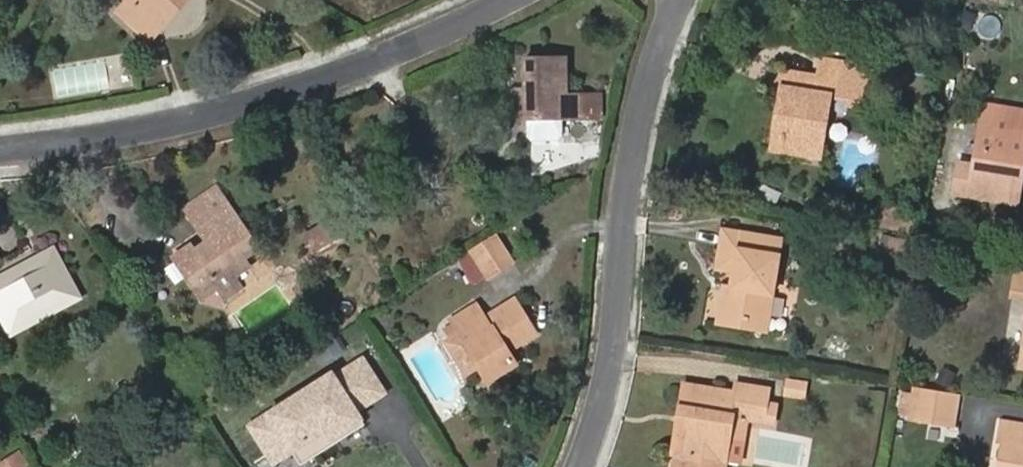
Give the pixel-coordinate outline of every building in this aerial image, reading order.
[(189,0),(128,0),(129,1),(120,12),(150,43),(189,0)] [(580,92),(563,92),(562,55),(524,56),(525,120),(528,121),(529,138),(534,143),(560,143),(566,138),(565,120),(580,119),(580,92)] [(878,68),(822,59),(820,74),(837,77),(834,94),(852,96),(851,105),(873,108),(878,68)] [(820,74),(788,69),(786,85),(817,91),(820,74)] [(824,154),(834,94),(837,77),(820,74),(817,91),(786,85),(782,106),(791,108),(784,148),(824,154)] [(580,119),(596,119),(596,92),(580,92),(580,119)] [(782,106),(775,147),(784,148),(791,108),(782,106)] [(954,190),(987,196),(989,189),(1009,193),(1016,155),(1022,156),(1022,134),(982,127),(975,165),(959,163),(954,190)] [(1016,202),(1022,164),(1022,156),(1016,155),(1009,193),(989,189),(987,196),(1016,202)] [(247,267),(243,260),(258,249),(216,189),(186,209),(209,243),(195,253),(191,247),(174,258),(202,298),(219,287),(226,298),(241,288),(233,277),(247,267)] [(321,256),(342,244),(330,223),(309,235),(321,256)] [(491,273),(493,277),(520,259),(501,230),(474,248),(491,273)] [(747,313),(769,316),(779,241),(721,231),(716,270),(732,272),(730,289),(723,288),(717,323),(744,328),(747,313)] [(481,279),(491,273),(474,248),(464,254),(481,279)] [(76,297),(52,252),(0,280),(0,310),(12,332),(76,297)] [(1017,270),(1014,288),(1022,289),(1022,272),(1017,270)] [(506,352),(535,334),(515,302),(486,320),(478,306),(450,324),(458,337),(446,345),(454,358),(467,350),(479,369),(486,381),(513,364),(506,352)] [(744,328),(766,332),(769,316),(747,313),(744,328)] [(454,358),(466,378),(479,369),(467,350),(454,358)] [(339,425),(345,433),(362,422),(357,414),(385,396),(364,362),(335,379),(334,376),(252,428),(274,465),(292,453),(339,425)] [(786,397),(806,401),(809,383),(789,379),(786,397)] [(767,387),(737,382),(736,387),(767,393),(767,387)] [(728,433),(732,414),(746,416),(772,421),(774,407),(765,405),(766,400),(767,393),(736,387),(736,392),(683,383),(680,406),(688,408),(678,466),(723,466),(728,433)] [(911,417),(952,423),(957,390),(915,383),(911,417)] [(688,408),(680,406),(670,466),(678,466),(688,408)] [(728,433),(743,436),(746,416),(732,414),(728,433)] [(1001,419),(998,439),(1002,439),(1009,441),(1006,454),(1000,453),(998,466),(1022,466),(1022,423),(1001,419)] [(301,466),(365,426),(362,422),(345,433),(339,425),(292,453),(301,466)] [(1002,439),(1000,453),(1006,454),(1009,441),(1002,439)] [(30,465),(22,452),(16,455),(23,466),(27,466),(30,465)] [(3,466),(23,466),(16,455),(1,465),(3,466)]
